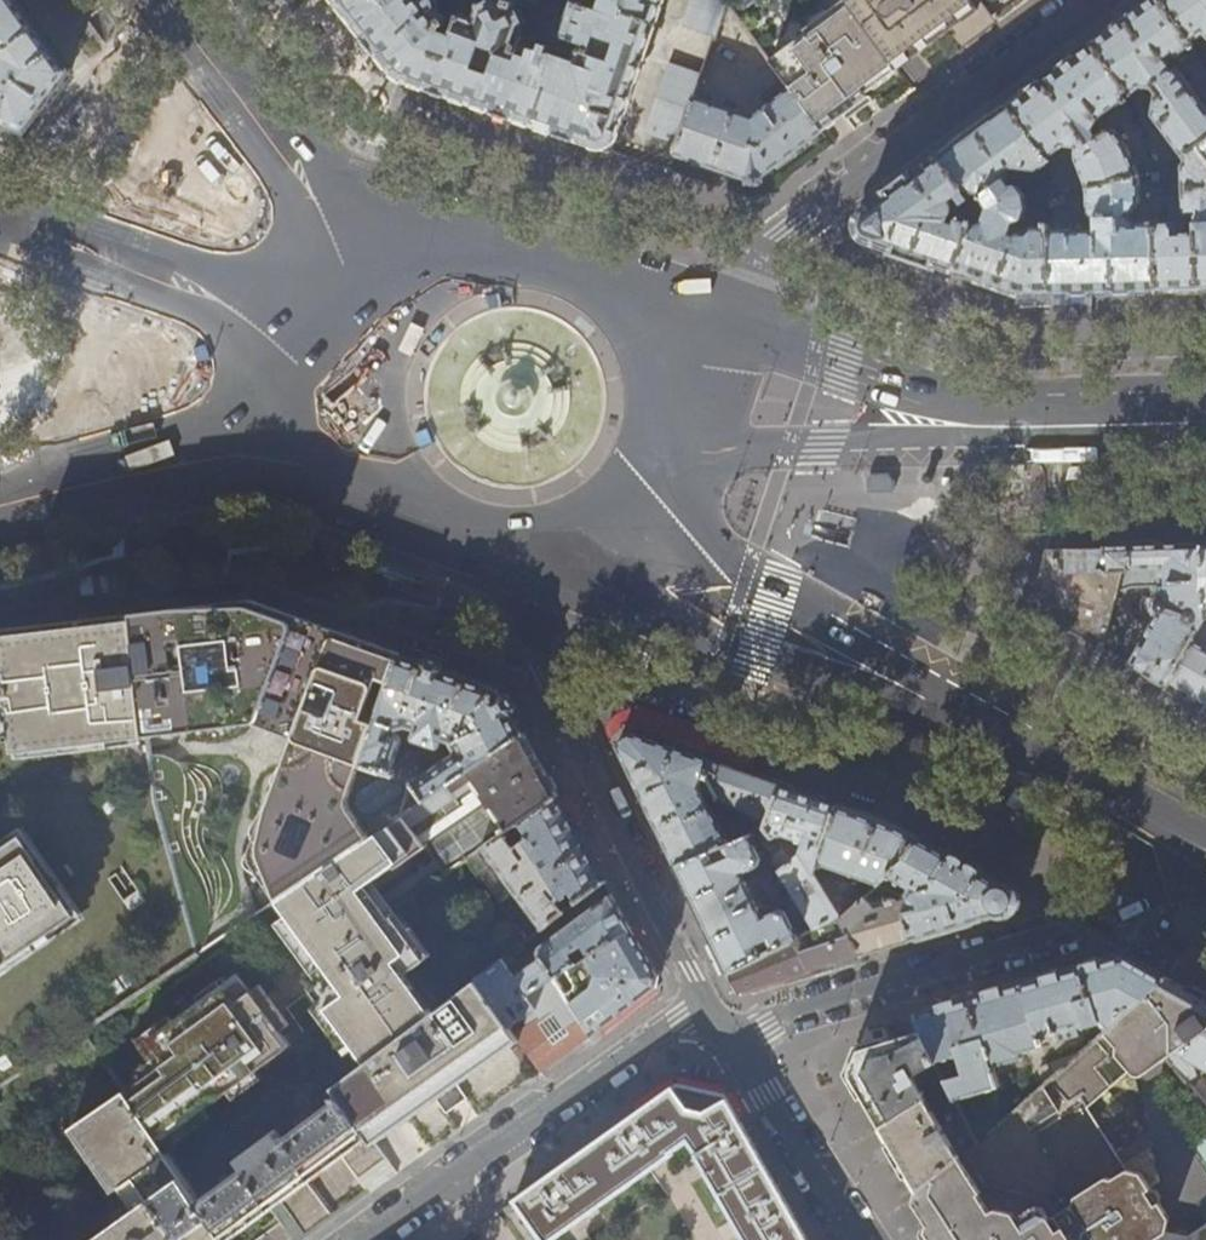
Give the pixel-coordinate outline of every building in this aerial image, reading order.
[(18,0),(0,0),(0,125),(26,134),(71,74),(58,56),(38,28),(18,0)] [(376,51),(395,75),(399,79),(404,81),(439,92),(532,125),(611,152),(665,0),(607,0),(602,12),(576,3),(563,38),(582,44),(574,68),(550,60),(552,54),(549,53),(551,47),(543,44),(541,50),(521,43),(528,22),(522,11),(516,9),(517,5),(507,1),(506,6),(490,0),(489,0),(479,5),(473,20),(461,16),(454,34),(455,35),(454,38),(438,33),(440,27),(441,27),(444,30),(447,27),(445,24),(447,22),(438,12),(439,8),(439,4),(437,0),(336,0),(376,51)] [(730,5),(732,0),(694,0),(686,24),(719,35),(730,5)] [(898,71),(946,35),(978,10),(970,0),(846,0),(898,71)] [(1195,42),(1164,0),(1150,0),(1125,18),(1092,44),(1131,96),(1142,89),(1152,90),(1153,89),(1158,94),(1157,96),(1153,116),(1185,157),(1199,147),(1205,141),(1205,101),(1179,66),(1174,69),(1169,61),(1176,55),(1179,59),(1197,45),(1195,42)] [(1195,42),(1204,35),(1205,36),(1205,0),(1164,0),(1195,42)] [(866,95),(898,71),(848,3),(809,31),(811,34),(772,63),(792,89),(822,131),(857,106),(869,97),(866,95)] [(1132,98),(1131,96),(1092,44),(1045,78),(1008,106),(1046,161),(1062,149),(1074,149),(1072,160),(1087,189),(1144,176),(1130,148),(1117,129),(1110,128),(1098,136),(1095,131),(1101,121),(1122,105),(1126,111),(1131,108),(1132,98)] [(648,131),(679,143),(699,88),(703,76),(671,65),(648,131)] [(708,91),(699,88),(679,143),(675,154),(692,160),(750,180),(751,184),(765,182),(764,178),(786,162),(824,134),(822,131),(792,89),(755,117),(725,107),(728,98),(718,95),(715,104),(705,100),(708,91)] [(968,136),(939,158),(964,194),(976,198),(980,203),(982,202),(988,210),(985,221),(971,225),(957,271),(993,284),(1023,294),(1051,293),(1050,230),(1049,226),(1031,227),(1028,229),(1019,221),(1030,221),(1031,211),(1049,211),(1049,206),(1049,197),(1049,187),(1049,184),(1038,183),(1038,191),(1027,190),(1020,195),(1016,189),(1009,188),(1005,183),(1014,176),(1015,172),(1037,173),(1048,164),(1046,161),(1008,106),(968,136)] [(1185,157),(1186,160),(1182,163),(1183,211),(1188,216),(1196,216),(1196,229),(1181,230),(1180,226),(1172,219),(1156,220),(1155,221),(1157,290),(1205,289),(1205,157),(1199,147),(1185,157)] [(950,204),(964,194),(939,158),(892,193),(863,214),(861,216),(859,221),(857,226),(858,230),(860,234),(866,240),(906,254),(957,271),(971,225),(972,222),(967,221),(966,223),(948,217),(950,208),(950,204)] [(1167,160),(1160,163),(1164,172),(1170,168),(1167,160)] [(1156,174),(1164,172),(1160,163),(1148,166),(1149,175),(1156,174)] [(1170,168),(1164,172),(1163,178),(1162,182),(1170,183),(1172,166),(1170,168)] [(1147,201),(1144,176),(1087,189),(1089,214),(1093,219),(1096,219),(1096,231),(1073,232),(1073,229),(1050,230),(1051,293),(1103,292),(1157,290),(1155,221),(1141,222),(1138,223),(1131,215),(1147,201)] [(1063,193),(1056,196),(1049,197),(1049,206),(1065,202),(1063,193)] [(964,206),(973,219),(975,211),(970,202),(964,206)] [(1200,624),(1203,619),(1202,546),(1118,548),(1046,550),(1031,609),(1095,645),(1104,650),(1118,591),(1134,587),(1154,586),(1155,601),(1153,604),(1153,608),(1155,613),(1158,616),(1131,665),(1167,686),(1200,624)] [(137,615),(136,621),(150,733),(257,723),(282,734),(291,750),(254,847),(252,852),(252,858),(254,863),(279,900),(405,816),(426,801),(413,781),(403,777),(363,763),(402,654),(343,633),(319,625),(251,601),(193,608),(137,615)] [(199,954),(158,800),(152,753),(151,738),(150,733),(136,621),(74,628),(72,628),(2,637),(0,637),(0,695),(15,721),(0,732),(0,1088),(199,954)] [(1200,624),(1167,686),(1190,699),(1205,708),(1205,628),(1200,624)] [(453,671),(402,654),(363,763),(403,777),(413,781),(426,801),(526,734),(501,688),(453,671)] [(15,721),(0,695),(0,732),(15,721)] [(767,828),(781,785),(692,755),(630,733),(618,747),(645,803),(658,830),(669,853),(676,866),(752,834),(758,832),(767,828)] [(540,760),(526,734),(426,801),(405,816),(416,832),(439,865),(446,875),(464,863),(469,859),(550,802),(560,797),(540,760)] [(164,756),(152,753),(158,800),(199,954),(203,951),(206,940),(213,908),(213,894),(212,887),(209,875),(203,864),(198,856),(193,843),(191,830),(191,818),(192,808),(195,803),(197,797),(195,788),(191,779),(185,770),(176,762),(164,756)] [(809,795),(781,785),(767,828),(793,861),(804,854),(815,872),(838,805),(809,795)] [(584,841),(560,797),(550,802),(469,859),(517,923),(531,913),(543,930),(606,882),(584,841)] [(907,859),(919,837),(900,827),(852,810),(838,805),(815,872),(843,916),(864,897),(837,868),(880,883),(890,874),(907,859)] [(408,978),(426,965),(412,947),(414,945),(394,918),(390,921),(372,896),(369,898),(363,890),(391,869),(393,872),(426,846),(416,832),(405,816),(279,900),(331,971),(312,986),(331,1012),(307,1032),(317,1044),(306,1053),(333,1090),(336,1087),(434,1014),(408,978)] [(767,828),(758,832),(818,928),(843,916),(815,872),(804,854),(793,861),(767,828)] [(752,834),(676,866),(687,888),(695,905),(700,916),(705,925),(718,954),(728,973),(801,937),(790,912),(783,909),(766,917),(745,873),(761,866),(764,859),(752,834)] [(984,874),(919,837),(907,859),(890,874),(913,887),(909,893),(913,895),(912,897),(900,901),(898,894),(876,900),(869,893),(864,897),(843,916),(862,955),(926,936),(1014,910),(1016,892),(984,874)] [(542,956),(545,959),(556,976),(632,928),(623,912),(613,894),(545,946),(542,956)] [(843,916),(818,928),(801,937),(728,973),(733,984),(737,992),(774,981),(826,966),(862,955),(843,916)] [(647,957),(632,928),(556,976),(591,1033),(620,1012),(654,987),(656,981),(657,975),(647,957)] [(525,995),(556,976),(545,959),(534,967),(515,979),(508,968),(517,962),(512,953),(502,960),(503,962),(479,980),(510,1027),(535,1010),(525,995)] [(1108,1029),(1166,978),(1143,964),(1124,954),(1070,969),(917,1014),(921,1030),(937,1062),(959,1056),(964,1075),(946,1080),(948,1082),(957,1100),(1001,1086),(995,1067),(1025,1058),(1024,1053),(1042,1047),(1041,1045),(1046,1044),(1044,1036),(1055,1033),(1057,1042),(1080,1036),(1077,1027),(1101,1021),(1108,1029)] [(205,1111),(291,1047),(279,1031),(288,1024),(257,984),(249,991),(235,973),(218,986),(220,989),(199,1004),(197,1002),(157,1032),(159,1035),(140,1049),(156,1071),(127,1093),(168,1152),(212,1120),(205,1111)] [(525,995),(535,1010),(538,1014),(537,1015),(540,1018),(515,1034),(540,1069),(562,1053),(591,1033),(556,976),(525,995)] [(1189,1238),(1166,1234),(1088,1108),(1081,1096),(1122,1060),(1131,1070),(1135,1075),(1142,1077),(1168,1059),(1205,1031),(1205,1000),(1193,993),(1166,978),(1108,1029),(1077,1057),(1044,1085),(979,1143),(979,1144),(963,1156),(917,1190),(915,1204),(929,1227),(923,1231),(923,1237),(925,1239),(1205,1239),(1205,1227),(1189,1238)] [(515,1034),(510,1027),(479,980),(336,1087),(375,1143),(401,1125),(408,1120),(430,1148),(458,1128),(437,1099),(456,1086),(477,1114),(509,1091),(540,1069),(515,1034)] [(914,1073),(937,1062),(921,1030),(895,1038),(860,1049),(850,1073),(862,1094),(882,1128),(948,1082),(946,1080),(943,1073),(919,1084),(914,1073)] [(1168,1059),(1205,1105),(1205,1082),(1199,1074),(1205,1069),(1205,1070),(1205,1031),(1168,1059)] [(1044,1085),(1077,1057),(1040,1068),(1044,1085)] [(1088,1108),(1131,1070),(1122,1060),(1081,1096),(1088,1108)] [(979,1143),(957,1100),(948,1082),(882,1128),(897,1155),(917,1190),(963,1156),(979,1144),(979,1143)] [(772,1178),(735,1113),(725,1096),(701,1091),(677,1086),(516,1201),(530,1221),(523,1226),(533,1239),(552,1239),(593,1211),(598,1208),(650,1170),(665,1160),(672,1155),(671,1153),(690,1140),(699,1157),(697,1158),(707,1174),(721,1199),(733,1219),(742,1235),(745,1239),(807,1239),(772,1178)] [(375,1143),(336,1087),(333,1090),(195,1193),(224,1235),(226,1234),(231,1239),(232,1239),(272,1211),(281,1223),(259,1239),(302,1239),(333,1217),(308,1183),(324,1172),(342,1158),(368,1192),(396,1172),(375,1143)] [(195,1193),(127,1093),(80,1125),(138,1208),(92,1239),(228,1239),(224,1235),(195,1193)]
